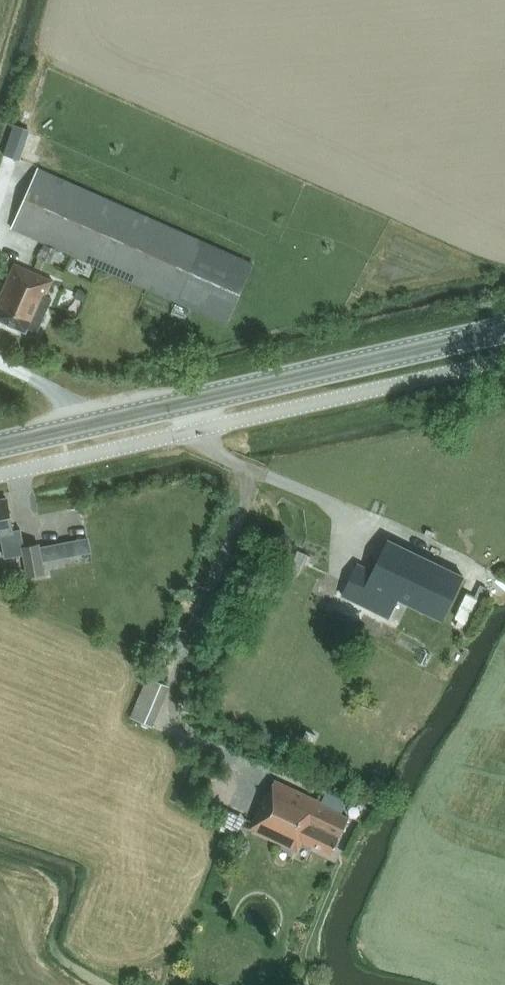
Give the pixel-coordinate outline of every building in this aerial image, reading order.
[(13,126),(3,154),(18,159),(27,131),(13,126)] [(38,169),(12,227),(226,323),(252,264),(38,169)] [(53,280),(15,263),(0,296),(0,320),(4,322),(26,332),(28,327),(37,331),(52,298),(46,296),(53,280)] [(13,531),(7,498),(0,500),(0,534),(1,534),(5,557),(24,554),(28,576),(44,573),(39,544),(24,547),(21,529),(13,531)] [(67,542),(70,555),(90,552),(88,539),(67,542)] [(443,620),(464,576),(388,540),(373,571),(358,564),(342,595),(389,618),(398,598),(443,620)] [(299,569),(301,570),(306,558),(308,559),(311,554),(308,553),(308,552),(299,548),(291,565),(294,566),(291,573),(296,575),(299,569)] [(150,725),(167,685),(148,677),(131,717),(150,725)] [(331,854),(349,817),(320,804),(321,801),(274,779),(267,796),(265,795),(249,828),(298,852),(303,841),(331,854)]
